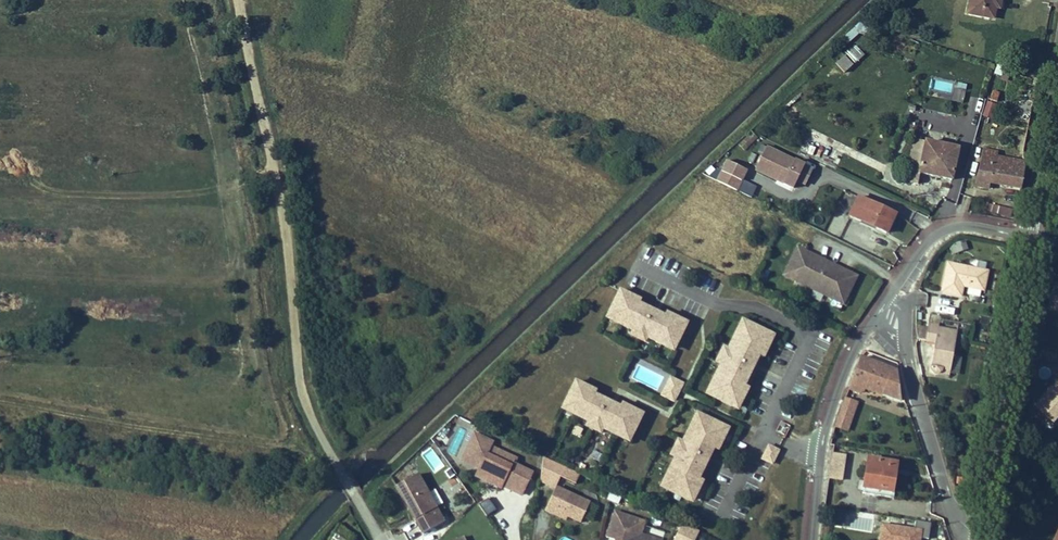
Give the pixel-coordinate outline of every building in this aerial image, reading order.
[(1004,6),(1005,0),(979,0),(976,13),(1000,18),(1004,6)] [(847,53),(854,63),(862,57),(855,47),(847,53)] [(843,73),(852,66),(844,56),(835,63),(843,73)] [(1001,109),(1005,95),(996,93),(992,107),(1001,109)] [(922,136),(918,154),(927,155),(931,138),(922,136)] [(918,154),(913,178),(922,180),(926,171),(955,177),(962,144),(931,138),(927,155),(918,154)] [(813,163),(776,144),(765,165),(789,178),(790,175),(794,177),(792,180),(802,185),(813,163)] [(1031,167),(1003,161),(1005,152),(1006,148),(989,144),(980,182),(1027,193),(1031,167)] [(1005,152),(1003,161),(1031,167),(1033,158),(1005,152)] [(743,187),(753,168),(734,158),(724,177),(743,187)] [(814,182),(822,167),(813,163),(806,178),(814,182)] [(903,215),(867,196),(857,216),(894,234),(903,215)] [(1048,215),(1057,217),(1057,212),(1057,200),(1051,198),(1048,215)] [(942,199),(937,211),(951,216),(955,204),(942,199)] [(988,204),(986,212),(1009,218),(1011,210),(988,204)] [(805,219),(821,225),(824,217),(809,211),(805,219)] [(921,227),(925,216),(914,211),(909,222),(921,227)] [(948,245),(952,255),(968,250),(965,240),(948,245)] [(784,273),(843,304),(857,276),(798,245),(784,273)] [(984,289),(987,270),(947,263),(942,292),(961,296),(963,285),(984,289)] [(1055,278),(1050,304),(1057,306),(1057,278),(1055,278)] [(646,298),(625,288),(614,310),(625,316),(623,321),(637,328),(651,335),(665,343),(667,338),(679,344),(691,322),(670,311),(668,315),(664,324),(639,311),(644,303),(646,298)] [(668,315),(644,303),(639,311),(664,324),(668,315)] [(625,316),(614,310),(611,315),(623,321),(625,316)] [(949,360),(957,362),(960,345),(952,344),(956,327),(937,324),(938,322),(928,320),(924,335),(924,337),(933,339),(929,362),(929,364),(929,365),(929,366),(930,367),(930,368),(931,368),(932,369),(933,369),(934,369),(935,369),(936,369),(938,368),(938,367),(939,366),(940,365),(948,366),(949,360)] [(744,338),(751,323),(747,321),(739,335),(744,338)] [(769,346),(774,335),(751,323),(744,338),(739,335),(732,350),(724,364),(717,379),(721,381),(714,395),(737,408),(742,397),(747,395),(751,387),(745,384),(736,380),(751,350),(760,355),(766,358),(770,351),(769,346)] [(651,335),(637,328),(635,333),(649,340),(651,335)] [(770,351),(778,337),(774,335),(769,346),(770,351)] [(667,338),(665,343),(677,349),(679,344),(667,338)] [(724,364),(732,350),(727,347),(720,362),(724,364)] [(745,384),(760,355),(751,350),(736,380),(745,384)] [(864,363),(855,384),(867,390),(872,384),(903,396),(899,368),(867,354),(864,363)] [(962,354),(959,371),(967,372),(970,355),(962,354)] [(675,381),(684,386),(686,382),(674,376),(664,393),(667,395),(675,381)] [(1033,401),(1049,418),(1057,409),(1057,376),(1033,401)] [(593,401),(597,392),(599,388),(579,378),(567,400),(579,406),(576,410),(591,418),(605,425),(619,432),(621,428),(633,434),(645,412),(625,402),(624,401),(622,405),(617,414),(593,401)] [(714,395),(721,381),(717,379),(709,393),(714,395)] [(676,399),(684,386),(675,381),(667,395),(676,399)] [(622,405),(597,392),(593,401),(617,414),(622,405)] [(845,407),(837,428),(842,431),(856,396),(851,394),(845,407)] [(740,409),(747,395),(742,397),(737,408),(740,409)] [(856,396),(842,431),(847,432),(861,398),(856,396)] [(579,406),(567,400),(565,404),(576,410),(579,406)] [(704,415),(699,413),(691,427),(696,429),(704,415)] [(721,437),(727,427),(704,415),(696,429),(691,427),(684,441),(676,456),(669,470),(673,473),(666,487),(689,499),(695,489),(700,487),(703,479),(697,476),(688,471),(703,442),(713,447),(719,450),(723,443),(721,437)] [(605,425),(591,418),(589,423),(602,430),(605,425)] [(723,443),(730,429),(727,427),(721,437),(723,443)] [(633,434),(621,428),(619,432),(630,439),(633,434)] [(490,454),(494,446),(496,441),(477,433),(465,460),(483,468),(480,476),(505,487),(506,484),(526,493),(536,471),(518,463),(515,462),(514,464),(490,454)] [(676,456),(684,441),(679,439),(672,454),(676,456)] [(697,476),(713,447),(703,442),(688,471),(697,476)] [(518,457),(494,446),(490,454),(514,464),(515,462),(518,463),(519,460),(517,458),(518,457)] [(780,452),(770,447),(769,450),(778,455),(780,452)] [(778,455),(769,450),(764,459),(773,464),(778,455)] [(840,451),(837,475),(847,477),(851,453),(840,451)] [(565,474),(569,465),(548,454),(544,478),(552,481),(557,470),(565,474)] [(876,458),(870,489),(897,495),(903,462),(876,458)] [(560,485),(565,474),(557,470),(552,481),(560,485)] [(661,485),(666,487),(673,473),(669,470),(661,485)] [(450,519),(423,472),(402,483),(429,531),(450,519)] [(585,520),(594,500),(560,485),(550,508),(559,512),(560,508),(571,514),(585,520)] [(692,501),(700,487),(695,489),(689,499),(692,501)] [(571,514),(560,508),(559,512),(570,517),(571,514)] [(629,512),(620,509),(611,534),(621,537),(620,539),(666,539),(667,537),(646,531),(638,528),(641,519),(628,515),(629,512)] [(354,522),(336,512),(327,525),(345,537),(354,522)] [(650,518),(629,512),(628,515),(641,519),(638,528),(646,531),(650,518)] [(884,539),(908,539),(911,524),(887,520),(884,539)] [(697,533),(677,526),(672,539),(694,539),(697,533)]
